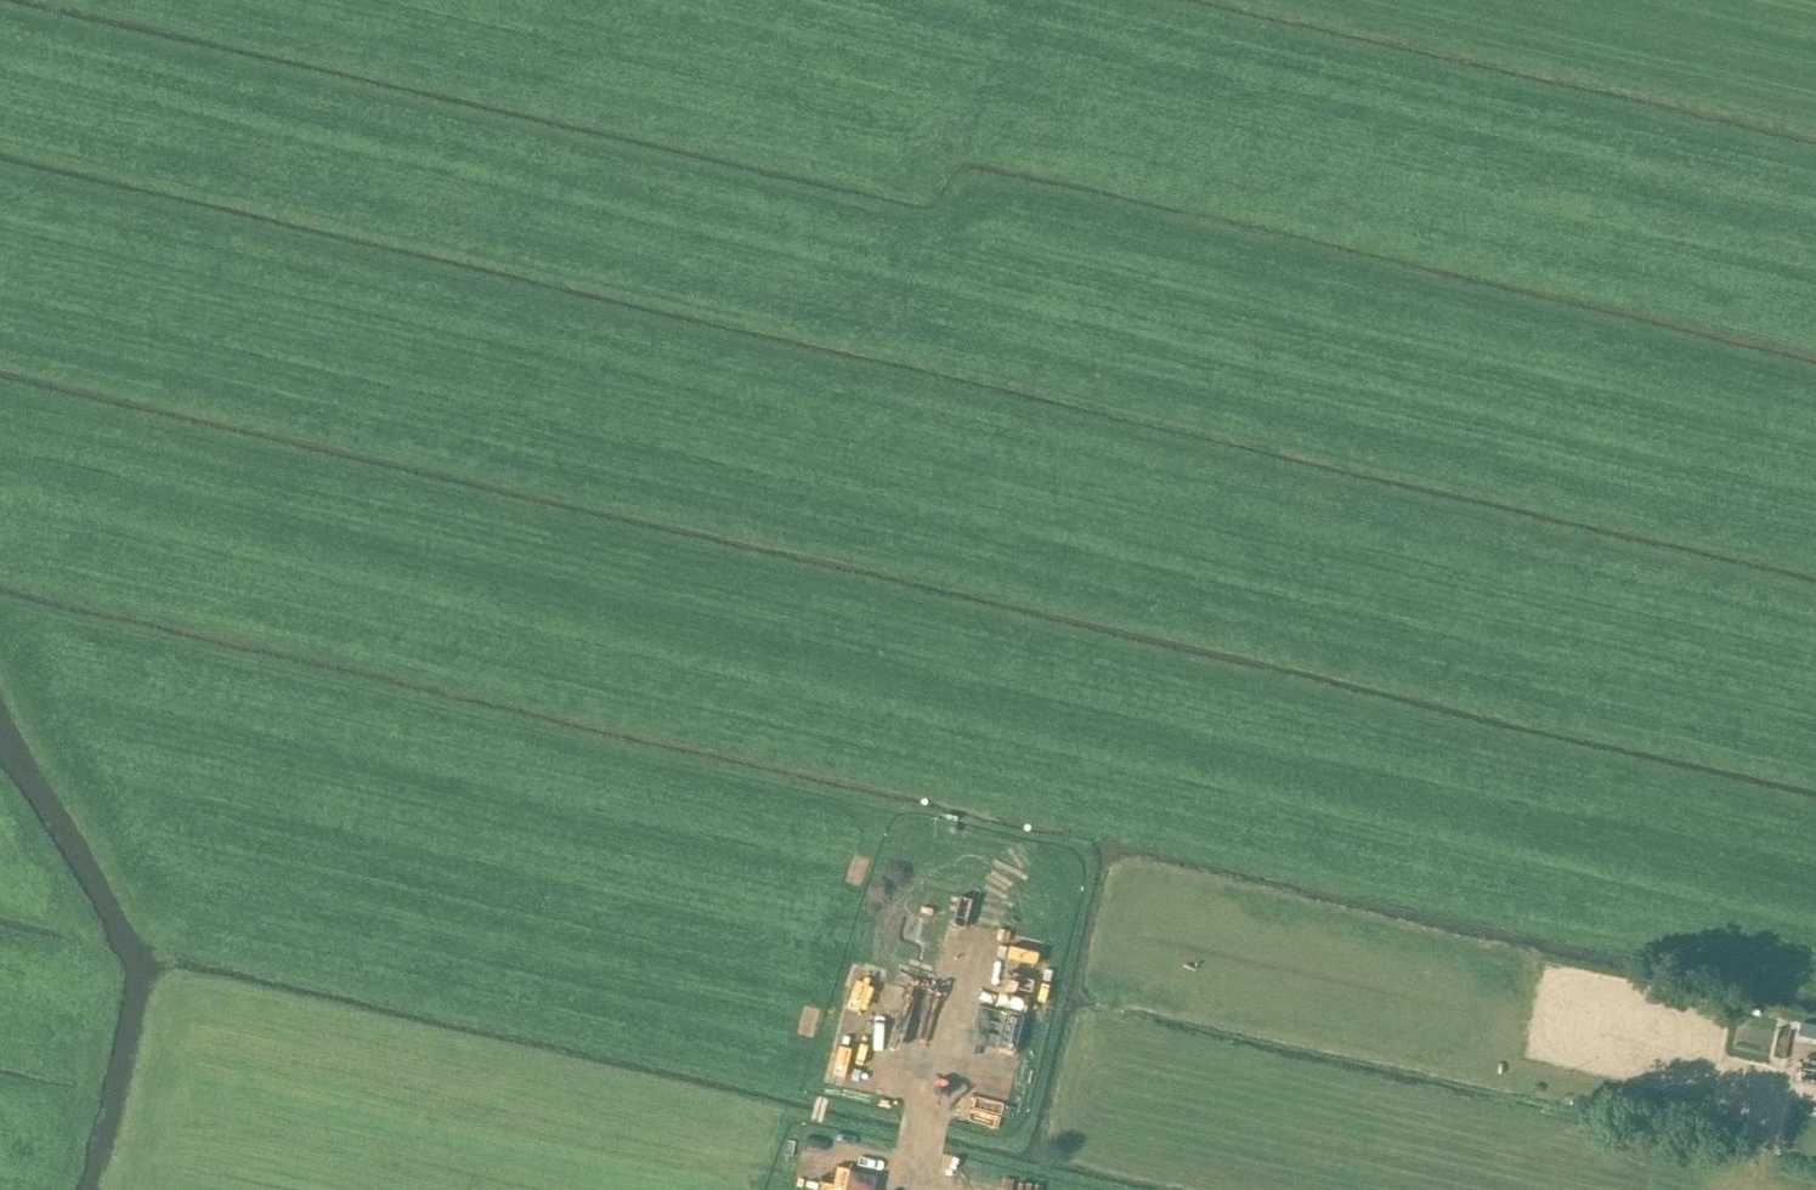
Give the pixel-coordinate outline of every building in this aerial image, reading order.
[(1798,1034),(1815,1038),(1815,1025),(1800,1022),(1798,1034)]
